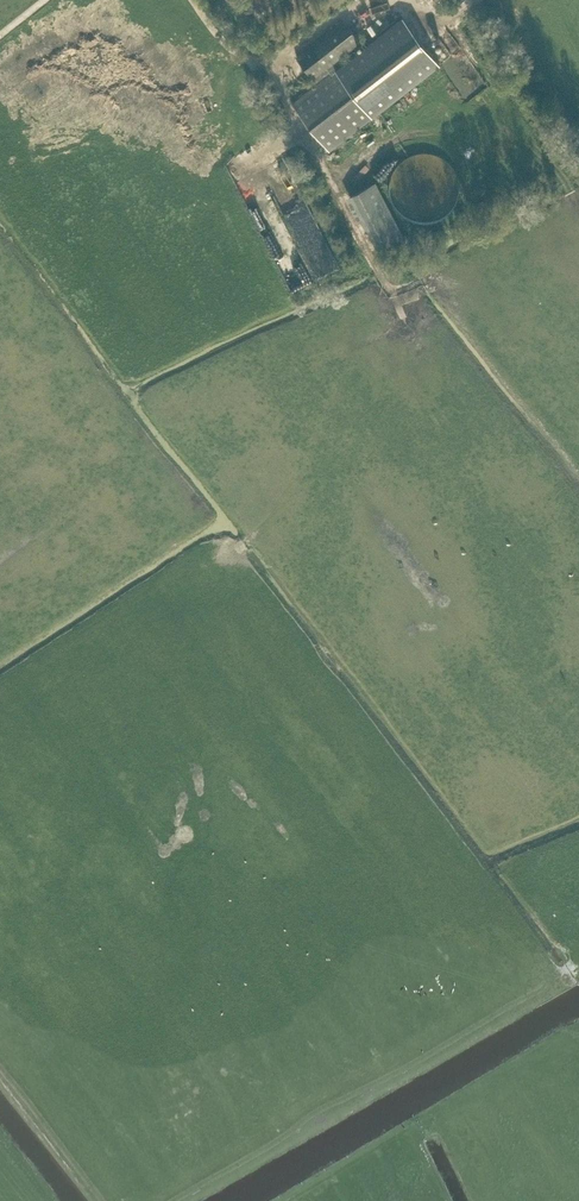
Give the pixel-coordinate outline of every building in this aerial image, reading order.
[(337,60),(361,41),(345,20),(297,56),(314,77),(317,81),(330,71),(331,73),(293,103),(330,150),(373,116),(440,64),(403,17),(366,46),(341,65),(337,60)] [(480,78),(446,104),(498,169),(531,143),(480,78)] [(407,171),(406,175),(406,179),(407,183),(408,187),(409,191),(411,194),(414,197),(417,201),(420,203),(423,205),(427,207),(430,209),(434,210),(439,210),(443,210),(447,209),(451,208),(454,207),(458,205),(461,203),(464,200),(467,197),(469,193),(471,190),(473,186),(473,182),(474,178),(474,174),(473,170),(472,166),(471,162),(469,158),(466,155),(464,152),(461,149),(457,147),(454,145),(450,144),(446,143),(442,143),(438,143),(434,143),(430,144),(426,146),(422,148),(419,150),(416,153),(413,156),(411,159),(409,163),(408,167),(407,171)] [(403,235),(376,182),(350,195),(378,249),(403,235)] [(335,254),(312,264),(318,277),(341,267),(335,254)] [(290,294),(310,290),(306,270),(302,271),(300,260),(283,264),(290,294)]
